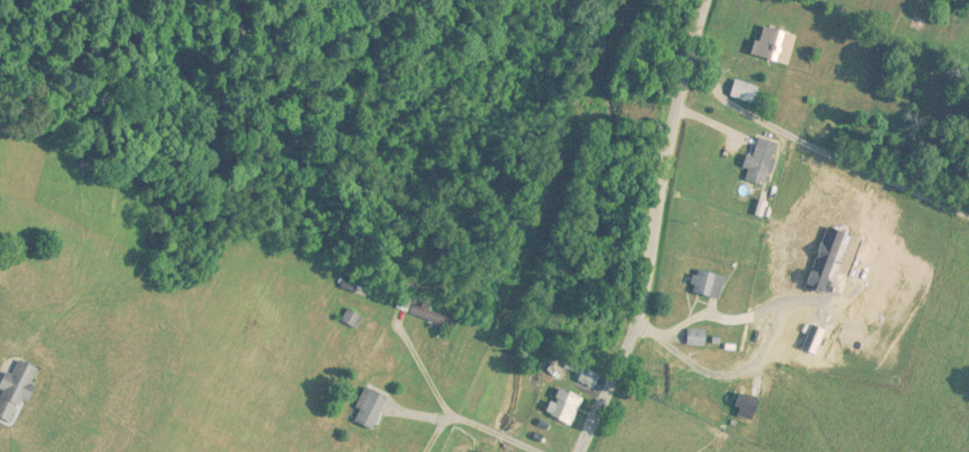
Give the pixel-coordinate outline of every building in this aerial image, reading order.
[(788,65),(797,36),(762,25),(753,55),(788,65)] [(759,88),(736,81),(731,97),(754,104),(759,88)] [(778,143),(759,138),(753,157),(748,155),(744,169),(749,170),(745,180),(766,186),(778,143)] [(720,300),(726,277),(697,269),(691,292),(720,300)] [(440,322),(443,313),(411,305),(412,299),(401,296),(397,311),(440,322)] [(687,345),(706,345),(706,329),(687,329),(687,345)] [(0,399),(0,417),(14,422),(23,397),(29,400),(42,368),(20,360),(14,375),(6,372),(0,387),(0,389),(4,390),(0,399)] [(578,381),(594,389),(601,376),(585,368),(578,381)] [(353,421),(376,430),(390,397),(368,387),(353,421)] [(546,412),(569,426),(585,401),(562,387),(546,412)] [(754,420),(760,399),(740,393),(733,414),(754,420)]
